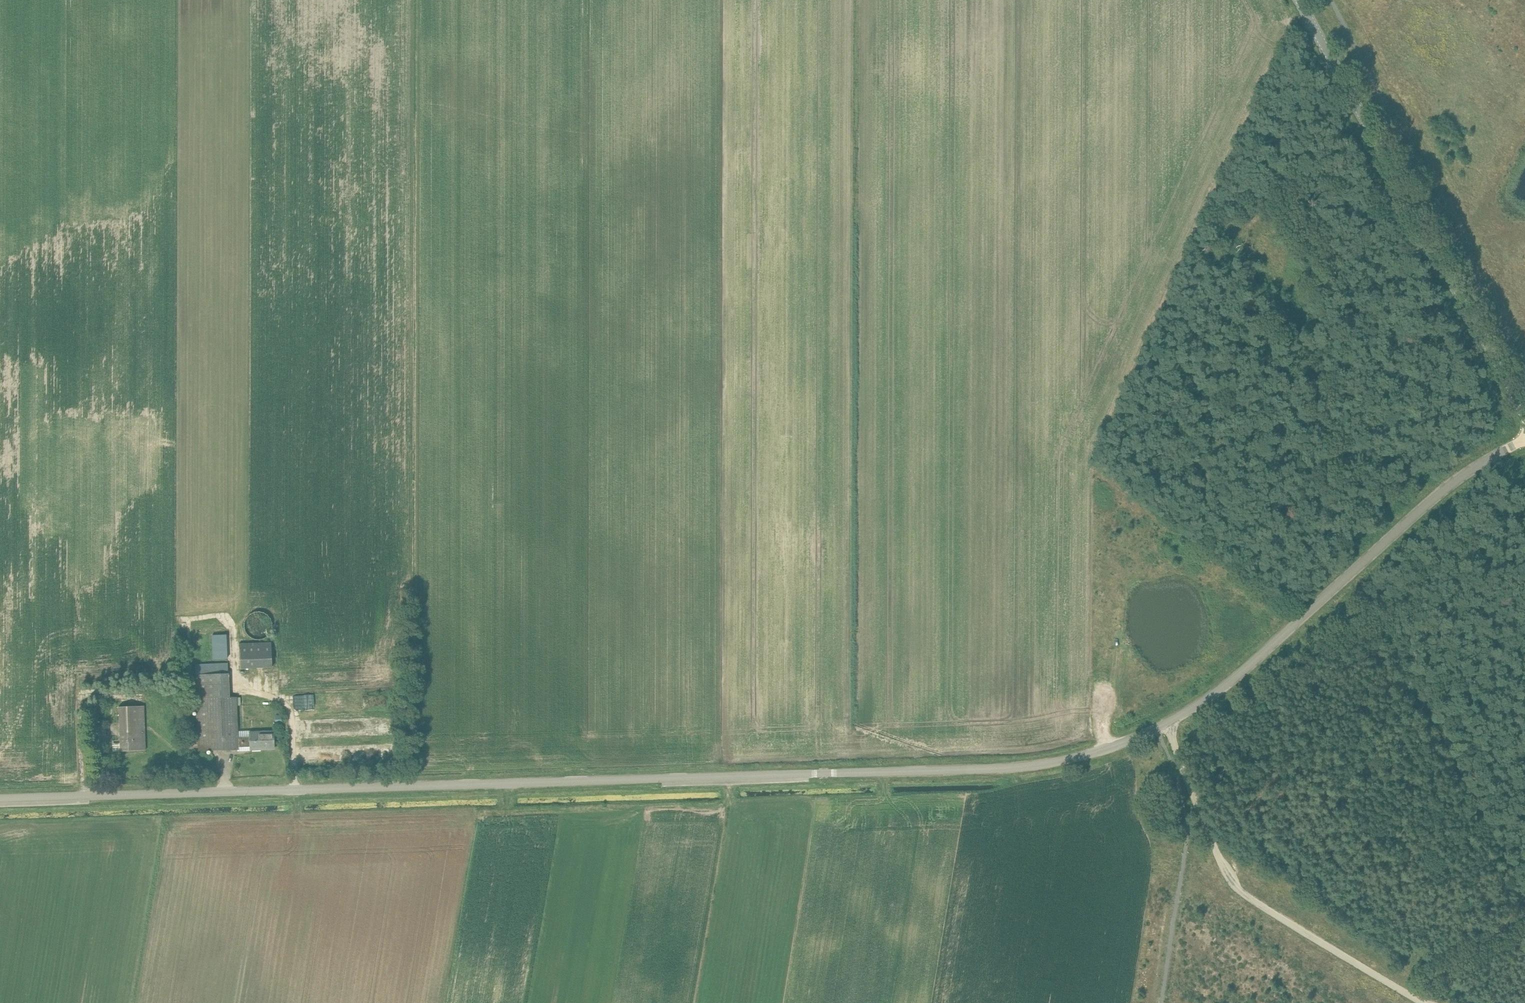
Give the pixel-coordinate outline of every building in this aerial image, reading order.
[(245,630),(247,634),(251,637),(255,639),(259,639),(264,638),(268,636),(270,633),(272,628),(272,624),(271,619),(268,616),(264,613),(260,612),(255,612),(251,614),(248,617),(245,621),(245,626),(245,630)] [(212,635),(197,635),(198,660),(227,658),(226,635),(225,628),(211,629),(212,635)] [(271,642),(239,643),(240,669),(272,667),(271,642)] [(248,735),(238,735),(237,697),(229,697),(229,673),(228,673),(227,662),(195,663),(197,727),(189,727),(190,750),(238,749),(238,750),(243,750),(243,747),(250,747),(251,749),(274,748),(273,730),(247,730),(248,735)] [(145,750),(145,740),(144,706),(119,707),(121,751),(145,750)] [(326,719),(326,736),(337,735),(336,719),(326,719)]
